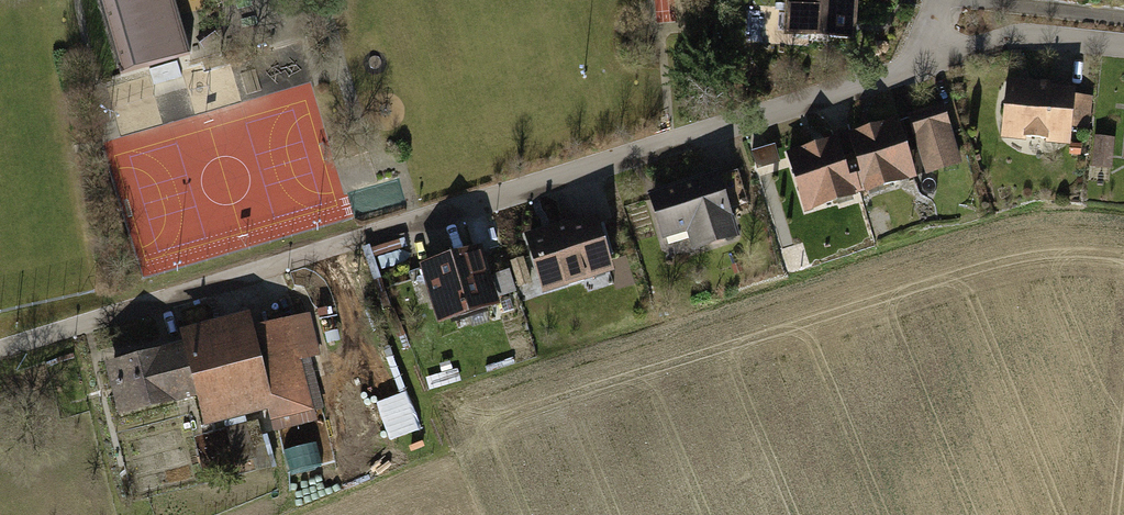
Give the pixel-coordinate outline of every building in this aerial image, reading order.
[(120,74),(190,54),(174,0),(98,0),(120,74)] [(785,36),(836,38),(837,19),(854,20),(855,0),(786,0),(785,36)] [(1009,73),(1004,130),(1073,135),(1074,121),(1092,122),(1095,90),(1077,89),(1078,78),(1009,73)] [(963,157),(945,98),(900,112),(910,145),(920,142),(928,168),(963,157)] [(900,110),(848,126),(853,143),(848,145),(860,183),(865,181),(867,186),(918,170),(910,145),(900,112),(900,110)] [(1116,131),(1100,130),(1099,139),(1095,139),(1093,165),(1113,166),(1116,131)] [(837,131),(786,147),(805,207),(856,192),(854,185),(860,183),(848,145),(842,146),(837,131)] [(649,194),(664,239),(692,230),(698,248),(741,235),(720,171),(649,194)] [(874,209),(859,213),(862,225),(878,221),(874,209)] [(526,233),(544,292),(613,270),(595,212),(526,233)] [(487,243),(421,262),(438,321),(503,302),(487,243)] [(182,336),(107,354),(118,399),(120,409),(199,390),(207,422),(269,407),(272,419),(316,409),(303,356),(321,352),(309,306),(254,319),(250,304),(179,321),(182,336)] [(271,463),(258,418),(227,426),(236,460),(255,455),(258,467),(271,463)]
